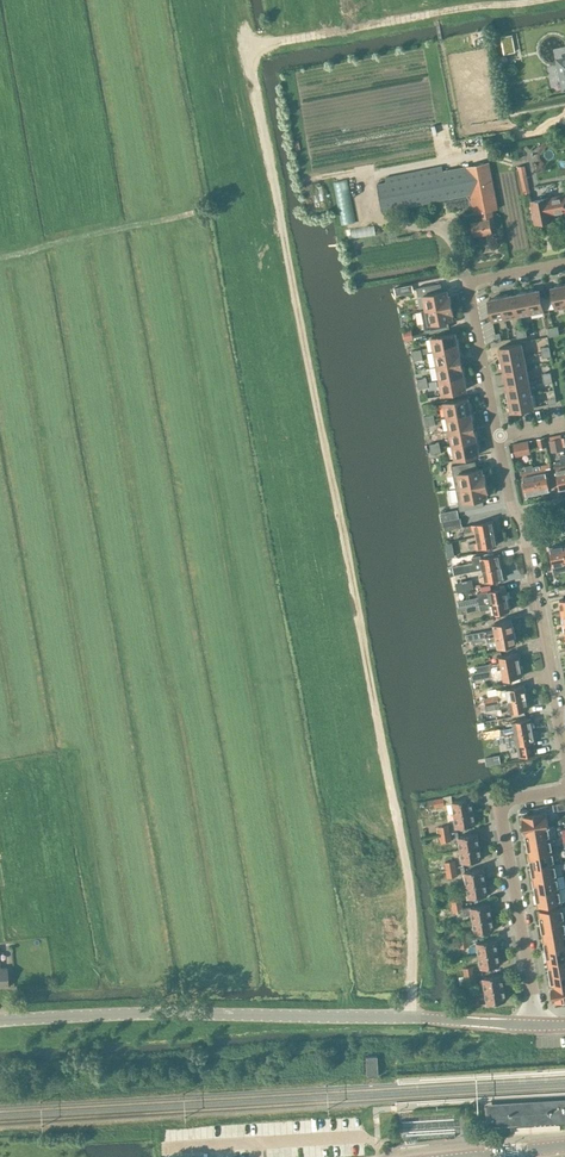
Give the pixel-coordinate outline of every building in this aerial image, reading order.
[(512,34),(502,36),(505,53),(515,51),(512,34)] [(560,65),(561,69),(559,70),(557,72),(557,74),(557,76),(559,78),(561,79),(563,80),(564,89),(564,64),(560,65)] [(389,180),(377,183),(382,210),(472,194),(475,213),(465,214),(467,226),(473,225),(475,235),(491,232),(491,227),(495,226),(492,210),(498,209),(489,162),(444,171),(443,166),(424,170),(389,176),(389,180)] [(528,184),(527,174),(520,175),(524,195),(531,194),(529,184),(528,184)] [(355,222),(347,180),(333,183),(341,225),(355,222)] [(547,199),(547,198),(531,201),(535,224),(551,220),(550,214),(564,211),(564,195),(547,199)] [(471,204),(469,196),(447,200),(448,209),(471,204)] [(375,236),(374,225),(350,229),(352,239),(375,236)] [(441,283),(416,288),(418,296),(424,295),(426,309),(452,304),(450,295),(448,296),(447,290),(442,291),(441,283)] [(564,306),(564,290),(564,283),(557,284),(557,286),(551,288),(555,308),(564,306)] [(407,293),(406,285),(395,287),(396,296),(407,293)] [(533,289),(526,290),(530,313),(543,310),(539,290),(533,291),(533,289)] [(519,294),(514,295),(518,315),(530,313),(526,290),(519,292),(519,294)] [(508,294),(501,295),(505,318),(518,315),(514,295),(508,296),(508,294)] [(492,321),(505,318),(501,295),(494,297),(494,299),(488,300),(492,321)] [(426,309),(421,310),(424,324),(425,333),(449,328),(448,320),(452,319),(451,313),(453,313),(452,304),(426,309)] [(432,337),(435,352),(460,346),(458,338),(456,338),(455,332),(432,337)] [(499,354),(500,361),(523,356),(521,343),(499,347),(501,353),(499,354)] [(435,352),(437,366),(461,361),(460,356),(462,355),(460,346),(435,352)] [(503,367),(504,373),(526,369),(523,356),(500,361),(501,368),(503,367)] [(437,366),(440,380),(465,375),(464,366),(462,366),(461,361),(437,366)] [(528,381),(526,369),(504,373),(507,385),(528,381)] [(467,383),(465,375),(440,380),(443,394),(466,389),(465,384),(467,383)] [(531,394),(528,381),(507,385),(508,391),(506,392),(507,398),(531,394)] [(533,407),(531,394),(507,398),(509,405),(511,405),(512,411),(533,407)] [(444,402),(447,416),(473,411),(471,403),(469,403),(468,397),(444,402)] [(474,420),(473,411),(447,416),(450,430),(473,426),(472,420),(474,420)] [(450,430),(453,444),(478,439),(476,431),(474,431),(473,426),(450,430)] [(545,437),(537,438),(539,448),(547,447),(545,437)] [(564,450),(564,446),(562,437),(549,440),(551,452),(564,450)] [(480,448),(478,439),(453,444),(456,459),(479,454),(478,448),(480,448)] [(530,453),(528,441),(513,444),(516,456),(530,453)] [(564,486),(564,454),(564,453),(560,454),(561,460),(554,461),(559,487),(564,486)] [(451,465),(456,488),(486,482),(485,473),(483,474),(482,468),(477,469),(475,461),(451,465)] [(547,463),(533,466),(538,492),(550,489),(546,468),(551,467),(549,461),(547,462),(547,463)] [(538,492),(533,466),(533,464),(525,465),(526,469),(521,470),(526,494),(538,492)] [(486,482),(456,488),(460,510),(484,506),(483,498),(487,497),(486,491),(488,490),(486,482)] [(463,526),(461,517),(442,521),(444,530),(463,526)] [(475,530),(476,536),(495,532),(493,520),(464,526),(465,532),(475,530)] [(498,544),(495,532),(476,536),(478,542),(475,542),(476,548),(498,544)] [(452,541),(444,542),(447,557),(449,556),(455,555),(452,541)] [(563,543),(549,546),(552,564),(564,562),(564,553),(563,543)] [(473,562),(453,566),(455,574),(483,569),(502,565),(500,553),(481,557),(480,554),(472,556),(473,562)] [(484,574),(481,575),(482,581),(504,577),(502,565),(483,569),(484,574)] [(472,578),(463,580),(465,589),(474,588),(472,578)] [(459,607),(466,605),(486,602),(508,598),(506,587),(482,591),(483,597),(479,598),(478,597),(457,601),(459,607)] [(510,609),(508,598),(486,602),(466,605),(467,611),(491,607),(492,613),(510,609)] [(466,634),(467,639),(486,636),(514,631),(512,619),(494,622),(495,628),(474,632),(466,634)] [(516,642),(514,631),(486,636),(467,639),(467,640),(466,640),(467,645),(487,642),(488,648),(516,642)] [(478,672),(520,664),(518,652),(500,655),(501,661),(491,663),(477,666),(478,672)] [(520,664),(478,672),(472,673),(473,679),(489,676),(489,675),(503,672),(505,678),(522,675),(520,664)] [(498,702),(526,697),(524,685),(506,688),(508,694),(499,696),(498,694),(484,697),(485,704),(498,702)] [(498,702),(485,704),(479,706),(476,707),(477,712),(480,711),(480,712),(495,709),(495,708),(510,705),(511,711),(529,708),(526,697),(498,702)] [(499,728),(483,731),(484,738),(494,736),(533,729),(531,717),(513,721),(514,727),(499,730),(499,728)] [(533,729),(494,736),(495,743),(501,741),(506,740),(507,746),(517,744),(519,756),(525,755),(535,753),(534,749),(533,741),(535,741),(533,729)] [(508,751),(501,753),(503,762),(510,761),(508,751)] [(445,805),(444,797),(434,799),(435,804),(435,807),(445,805)] [(471,797),(453,801),(455,814),(474,810),(471,797)] [(428,805),(435,804),(434,799),(422,801),(420,803),(421,807),(423,808),(426,808),(428,805)] [(474,810),(455,814),(457,827),(476,823),(474,810)] [(524,829),(549,825),(547,811),(522,816),(524,829)] [(449,825),(438,827),(440,835),(450,833),(449,825)] [(525,829),(528,841),(550,838),(548,825),(549,825),(524,829),(524,830),(525,829)] [(450,833),(440,835),(441,842),(452,840),(450,833)] [(478,833),(459,836),(461,849),(480,846),(478,833)] [(552,850),(550,838),(528,841),(530,854),(552,850)] [(480,846),(461,849),(463,862),(482,858),(480,846)] [(530,854),(532,867),(555,863),(552,850),(530,854)] [(455,860),(444,862),(446,870),(457,868),(455,860)] [(557,876),(555,863),(532,867),(534,879),(557,876)] [(467,884),(486,880),(484,867),(465,871),(467,884)] [(457,868),(446,870),(447,878),(458,876),(457,868)] [(534,879),(536,892),(559,888),(557,876),(534,879)] [(486,881),(467,884),(469,897),(488,894),(486,881)] [(561,902),(559,888),(536,892),(539,905),(561,902)] [(452,905),(451,897),(450,895),(443,897),(444,907),(452,905)] [(461,895),(451,897),(452,905),(453,909),(463,907),(461,895)] [(463,907),(453,909),(453,913),(463,911),(464,915),(472,913),(473,919),(492,916),(490,903),(472,906),(472,905),(463,907)] [(564,919),(564,906),(540,910),(542,923),(564,919)] [(446,917),(444,908),(436,910),(438,918),(446,917)] [(492,916),(473,919),(475,932),(476,932),(494,929),(492,916)] [(544,936),(564,933),(564,919),(542,923),(544,936)] [(467,931),(457,932),(458,940),(469,938),(467,931)] [(564,946),(564,933),(544,936),(546,949),(564,946)] [(469,938),(458,940),(459,948),(470,946),(469,938)] [(496,938),(477,941),(479,954),(498,951),(496,938)] [(548,962),(564,959),(564,946),(546,949),(548,962)] [(498,951),(479,954),(482,967),(500,964),(498,951)] [(564,972),(564,959),(548,962),(551,974),(564,972)] [(474,966),(463,968),(464,976),(475,974),(474,966)] [(8,986),(7,967),(0,968),(0,967),(0,987),(8,986)] [(551,974),(553,986),(564,984),(564,972),(551,974)] [(502,973),(483,977),(486,989),(504,986),(502,973)] [(475,974),(464,976),(462,976),(463,984),(477,981),(475,974)] [(552,986),(554,1000),(564,998),(564,984),(553,986),(552,986)] [(504,986),(486,989),(488,1003),(507,999),(504,986)] [(480,1005),(479,996),(469,998),(470,1006),(480,1005)] [(377,1075),(377,1055),(366,1055),(367,1075),(377,1075)] [(485,1107),(485,1108),(486,1108),(487,1114),(487,1120),(485,1120),(486,1121),(526,1119),(532,1119),(532,1118),(564,1116),(564,1102),(558,1103),(548,1103),(531,1104),(525,1104),(525,1105),(486,1107),(485,1107)]
